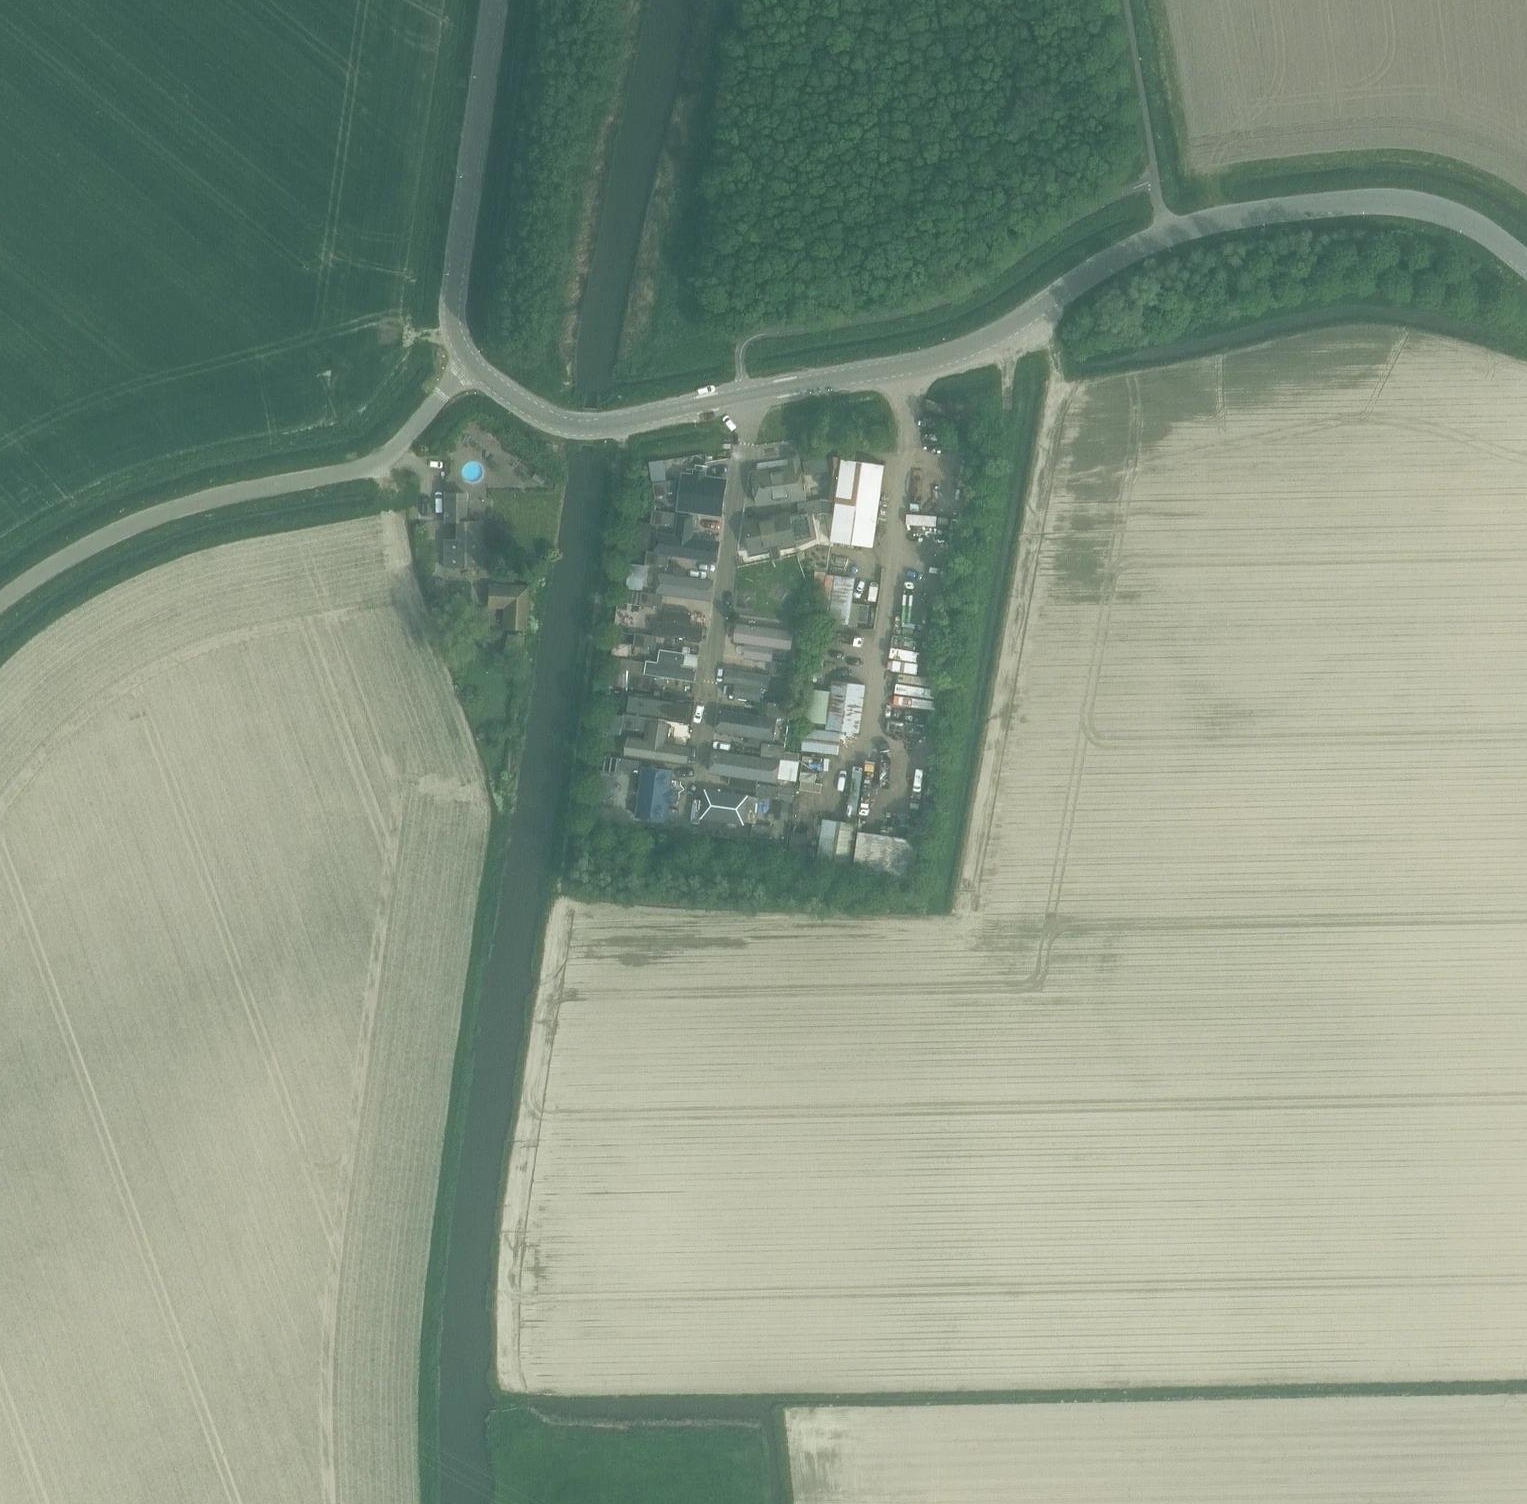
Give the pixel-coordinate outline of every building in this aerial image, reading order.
[(821,441),(803,444),(806,459),(823,457),(821,441)] [(808,500),(801,454),(788,456),(790,465),(753,470),(758,507),(808,500)] [(823,472),(821,487),(828,488),(826,500),(832,501),(837,502),(843,460),(843,459),(826,457),(826,458),(829,471),(823,472)] [(826,458),(804,462),(807,475),(823,472),(829,471),(826,458)] [(823,513),(830,514),(835,515),(831,541),(873,547),(885,465),(843,459),(843,460),(837,502),(832,501),(826,500),(823,499),(823,513)] [(679,460),(651,465),(654,483),(682,479),(679,460)] [(656,497),(678,494),(676,480),(654,484),(656,497)] [(445,540),(445,568),(481,568),(481,521),(465,521),(465,493),(445,493),(445,522),(456,522),(456,540),(445,540)] [(821,500),(799,504),(801,517),(810,515),(823,513),(821,500)] [(674,527),(676,514),(654,510),(652,524),(674,527)] [(810,515),(801,517),(791,519),(790,512),(745,522),(751,556),(773,552),(774,560),(782,558),(780,550),(797,547),(797,541),(814,537),(810,515)] [(659,532),(656,553),(670,555),(718,563),(721,541),(694,537),(696,517),(677,514),(674,535),(659,532)] [(668,568),(670,555),(656,553),(648,551),(646,565),(668,568)] [(646,566),(629,564),(627,589),(644,590),(646,566)] [(657,593),(712,602),(714,580),(686,576),(687,568),(675,567),(674,574),(660,572),(657,593)] [(445,595),(445,581),(435,581),(435,595),(445,595)] [(528,586),(489,584),(489,602),(509,603),(508,628),(527,629),(528,586)] [(662,609),(664,596),(642,592),(640,606),(662,609)] [(665,622),(656,621),(654,634),(704,641),(705,626),(692,625),(693,613),(666,610),(665,622)] [(745,659),(773,663),(774,658),(787,660),(788,651),(792,652),(795,631),(737,624),(735,642),(746,644),(745,659)] [(656,650),(658,637),(636,633),(634,647),(656,650)] [(507,635),(502,651),(519,657),(525,638),(507,635)] [(903,647),(903,655),(926,657),(927,649),(903,647)] [(633,649),(630,671),(693,680),(697,658),(633,649)] [(795,678),(797,665),(775,662),(773,675),(795,678)] [(770,689),(771,676),(726,669),(725,683),(736,684),(734,698),(761,702),(762,688),(770,689)] [(650,691),(652,678),(630,674),(628,688),(650,691)] [(828,724),(827,729),(859,733),(866,685),(834,681),(832,693),(828,724)] [(828,724),(832,693),(805,689),(800,720),(828,724)] [(624,715),(646,719),(693,725),(696,701),(627,691),(624,715)] [(769,703),(767,716),(778,718),(789,719),(791,706),(769,703)] [(778,718),(767,716),(718,709),(716,732),(740,735),(738,751),(762,754),(763,744),(764,740),(776,742),(778,718)] [(644,732),(646,719),(624,715),(622,729),(644,732)] [(840,733),(806,729),(803,750),(838,755),(840,733)] [(622,732),(619,753),(682,762),(685,741),(622,732)] [(763,744),(762,754),(761,757),(782,760),(783,760),(785,751),(785,747),(763,744)] [(757,792),(759,784),(759,781),(779,783),(782,760),(761,757),(714,750),(711,774),(731,776),(730,788),(757,792)] [(785,751),(783,760),(798,762),(800,753),(785,751)] [(600,756),(598,772),(618,775),(618,770),(620,759),(600,756)] [(639,773),(641,762),(620,759),(618,770),(639,773)] [(674,770),(643,766),(635,818),(668,822),(670,805),(674,805),(680,801),(681,794),(676,788),(672,788),(674,770)] [(598,776),(596,789),(615,792),(616,779),(598,776)] [(757,796),(778,799),(792,802),(795,790),(779,787),(759,784),(757,792),(757,796)] [(761,797),(705,789),(701,819),(746,825),(746,821),(758,823),(761,797)] [(825,819),(817,870),(849,875),(856,824),(825,819)] [(754,824),(752,837),(773,839),(774,827),(754,824)] [(806,860),(809,834),(793,832),(790,858),(806,860)] [(920,840),(860,832),(854,876),(914,884),(920,840)]
